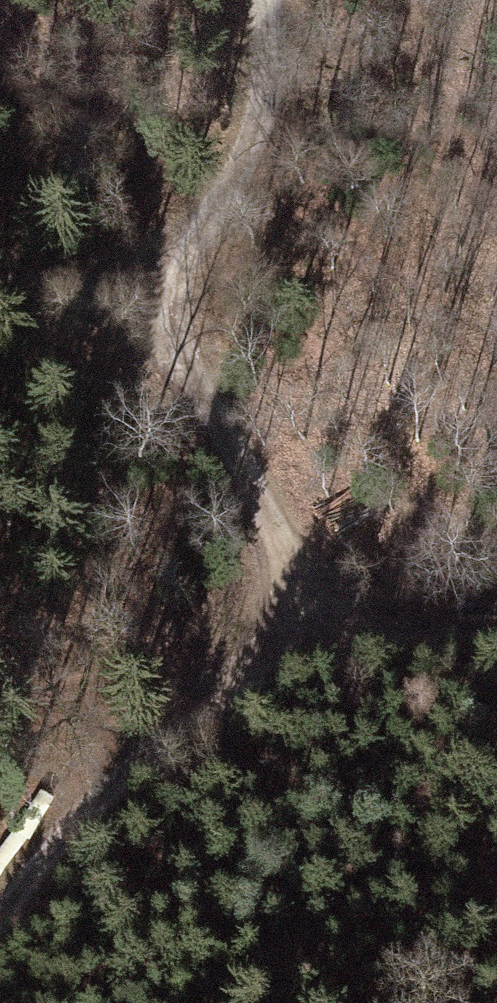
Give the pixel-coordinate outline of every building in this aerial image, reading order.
[(11,860),(0,855),(0,883),(11,860)]
